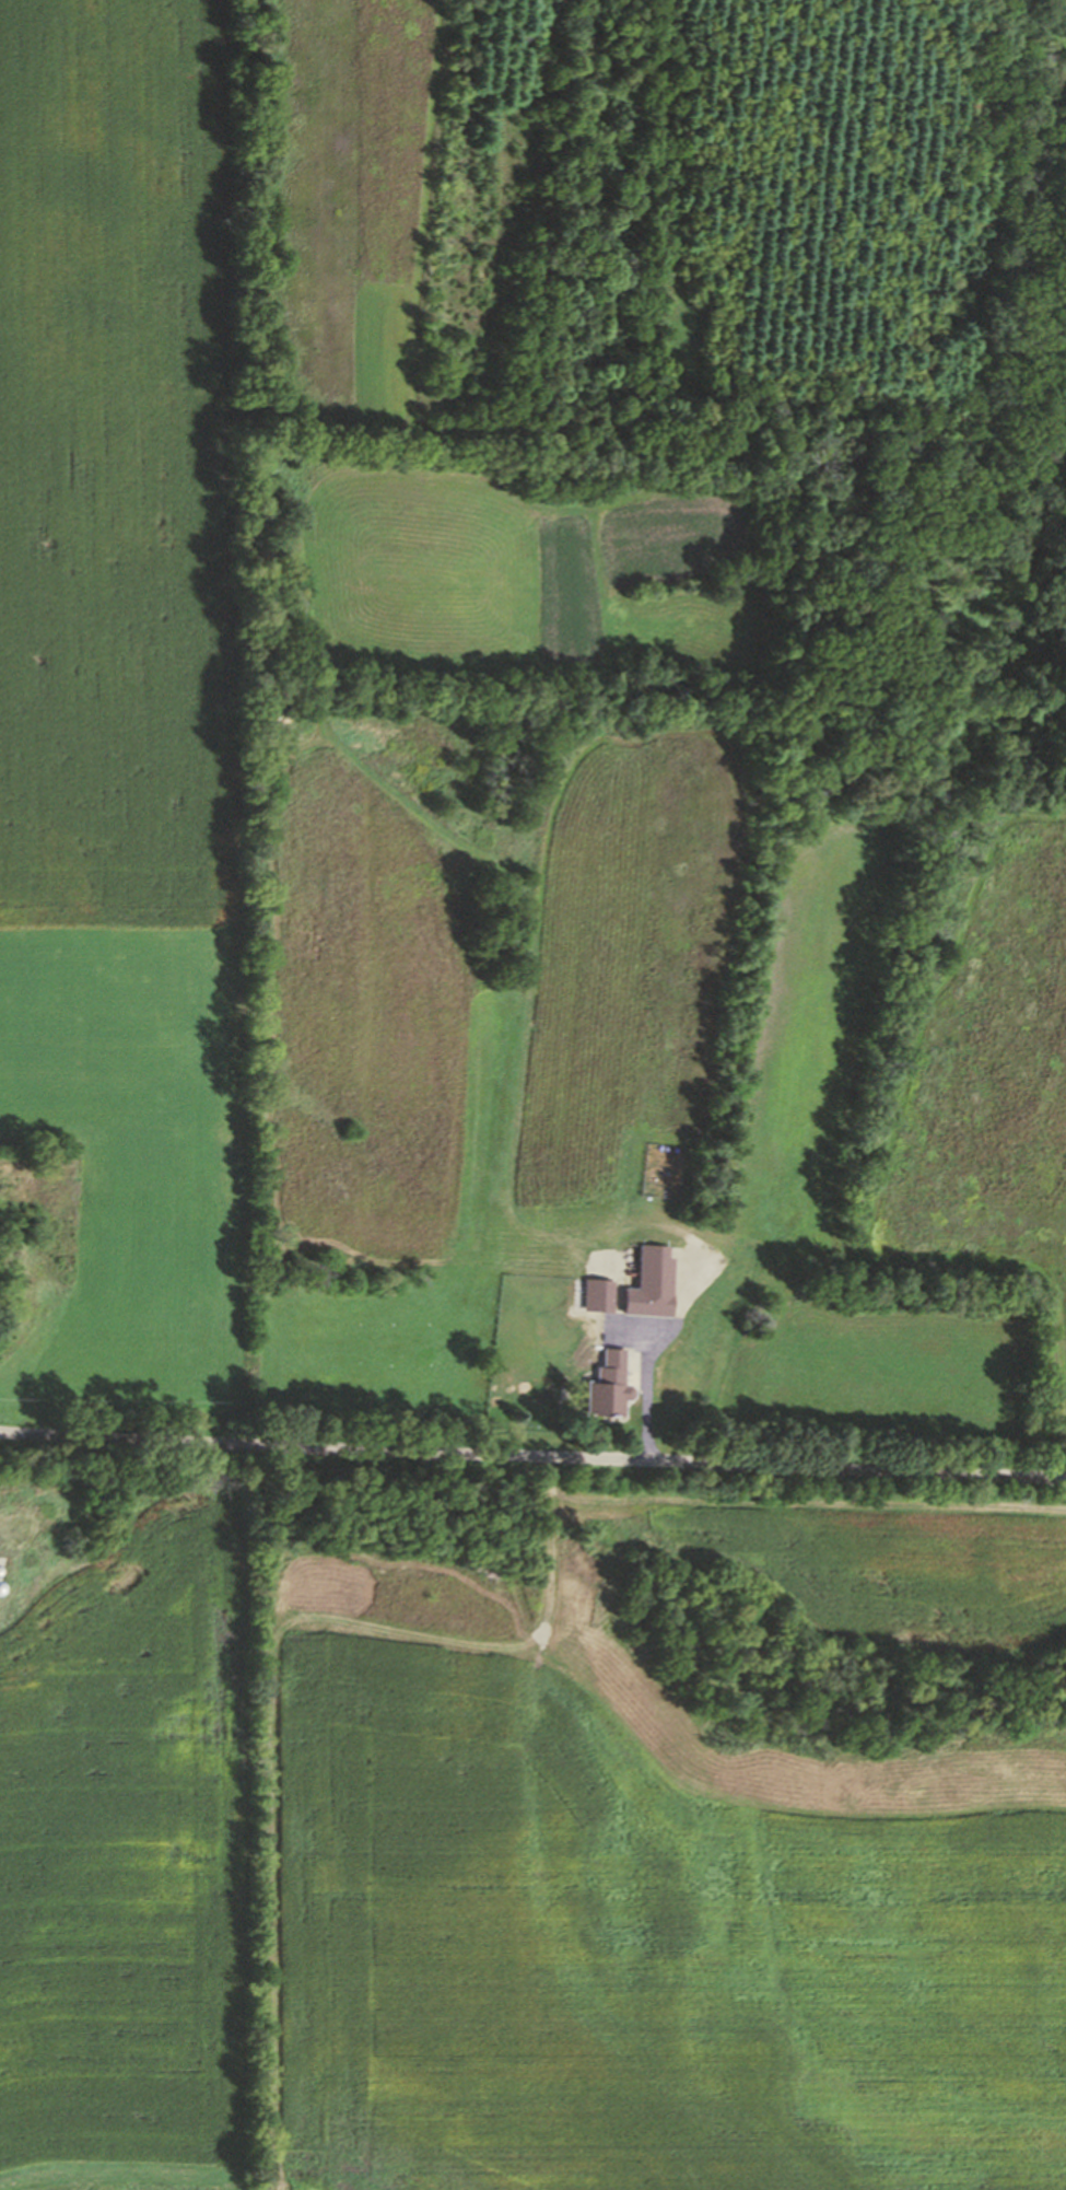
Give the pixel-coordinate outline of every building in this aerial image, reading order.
[(648,1164),(646,1184),(654,1185),(656,1165),(648,1164)] [(671,1256),(666,1256),(666,1245),(637,1243),(634,1286),(621,1285),(620,1313),(667,1316),(671,1256)] [(611,1279),(609,1312),(581,1310),(583,1278),(611,1279)] [(623,1348),(621,1383),(624,1383),(630,1389),(629,1396),(624,1400),(620,1400),(619,1417),(579,1413),(579,1410),(581,1402),(574,1402),(575,1387),(581,1388),(581,1378),(590,1379),(591,1365),(599,1365),(600,1347),(623,1348)]
